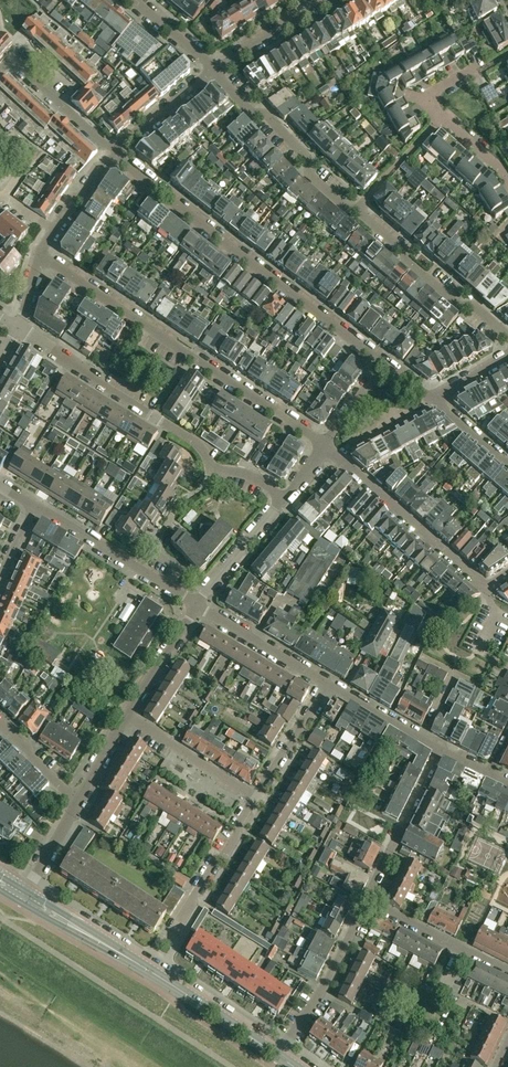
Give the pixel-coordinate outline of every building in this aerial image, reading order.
[(47,11),(49,14),(56,6),(50,0),(49,0),(47,3),(43,7),(47,11)] [(69,4),(71,5),(69,8),(71,9),(78,0),(72,0),(69,4)] [(71,9),(80,16),(86,9),(93,0),(78,0),(71,9)] [(104,0),(93,0),(86,9),(80,16),(85,20),(83,22),(88,25),(89,23),(88,23),(106,2),(104,0)] [(183,13),(193,0),(177,0),(173,5),(183,13)] [(204,7),(196,0),(193,0),(183,13),(193,21),(204,7)] [(247,3),(256,19),(268,12),(261,0),(251,0),(247,3)] [(280,4),(277,0),(261,0),(268,12),(280,4)] [(380,13),(384,10),(378,0),(365,0),(364,1),(374,17),(377,22),(383,18),(380,13)] [(389,8),(392,13),(399,9),(393,0),(378,0),(384,10),(389,8)] [(399,9),(405,5),(405,4),(409,2),(408,0),(393,0),(399,9)] [(467,14),(491,0),(463,0),(462,1),(461,2),(467,14)] [(478,23),(497,12),(491,0),(467,14),(473,26),(478,23)] [(364,23),(374,17),(364,1),(353,8),(367,30),(368,29),(364,23)] [(114,8),(106,2),(88,23),(89,23),(94,28),(91,31),(94,34),(115,8),(114,8)] [(432,9),(436,16),(441,12),(448,8),(444,2),(432,9)] [(210,3),(207,7),(212,11),(215,8),(210,3)] [(247,3),(235,10),(245,26),(256,19),(247,3)] [(85,45),(103,59),(121,38),(133,24),(131,23),(132,21),(124,14),(123,15),(115,8),(94,34),(95,34),(91,39),(90,39),(85,45)] [(353,8),(342,15),(352,31),(361,25),(365,31),(367,30),(353,8)] [(235,10),(223,17),(233,33),(245,26),(235,10)] [(427,19),(432,16),(433,16),(430,11),(424,15),(427,19)] [(36,15),(22,30),(30,37),(47,19),(43,15),(40,19),(36,15)] [(55,20),(59,24),(62,19),(63,20),(64,18),(60,15),(55,20)] [(342,15),(331,21),(344,42),(345,42),(346,44),(351,42),(350,40),(355,37),(352,31),(342,15)] [(482,34),(486,40),(506,29),(499,16),(483,25),(486,31),(482,34)] [(223,17),(211,25),(221,41),(233,33),(223,17)] [(30,37),(38,44),(51,30),(47,27),(51,23),(47,19),(30,37)] [(60,24),(68,31),(71,27),(63,20),(62,19),(59,24),(60,24)] [(419,26),(418,25),(414,19),(408,23),(412,30),(419,26)] [(392,33),(398,30),(392,20),(386,24),(392,33)] [(331,21),(321,28),(335,51),(336,53),(341,50),(339,46),(344,42),(331,21)] [(412,30),(408,23),(407,23),(400,28),(405,35),(412,30)] [(73,24),(71,27),(68,31),(72,34),(77,38),(78,37),(82,32),(73,24)] [(184,60),(166,45),(163,49),(133,24),(121,38),(103,59),(103,60),(115,70),(123,59),(140,73),(161,97),(189,73),(190,67),(184,60)] [(457,25),(451,28),(455,36),(462,33),(457,25)] [(320,51),(325,47),(329,54),(335,51),(321,28),(310,35),(320,51)] [(38,44),(46,52),(64,33),(60,29),(55,34),(51,30),(38,44)] [(497,51),(507,45),(507,32),(506,29),(486,40),(489,45),(493,43),(497,51)] [(90,39),(82,32),(78,37),(77,38),(85,45),(90,39)] [(0,33),(0,48),(4,52),(12,44),(0,33)] [(46,52),(54,59),(67,45),(63,41),(67,36),(64,33),(46,52)] [(319,61),(315,54),(320,51),(310,35),(299,41),(309,57),(310,58),(314,64),(319,61)] [(398,40),(395,35),(388,40),(391,45),(398,40)] [(448,39),(438,45),(444,55),(450,51),(456,62),(457,62),(462,56),(464,55),(454,38),(449,40),(448,39)] [(471,50),(467,43),(464,38),(459,42),(466,54),(471,50)] [(384,49),(391,45),(388,40),(381,45),(384,49)] [(473,40),(467,43),(471,50),(474,55),(480,52),(473,40)] [(309,66),(306,60),(310,58),(309,57),(299,41),(289,48),(299,65),(298,65),(302,71),(309,66)] [(54,59),(62,66),(80,46),(76,42),(71,48),(67,45),(54,59)] [(429,52),(425,54),(435,72),(437,70),(444,69),(445,68),(438,58),(444,55),(438,45),(429,51),(429,52)] [(62,66),(69,73),(82,59),(79,55),(84,50),(80,46),(62,66)] [(288,71),(298,65),(299,65),(289,48),(278,54),(288,71)] [(370,59),(375,56),(372,51),(367,54),(370,59)] [(365,62),(370,59),(367,54),(366,55),(365,52),(360,55),(365,62)] [(292,78),(288,71),(278,54),(267,61),(278,78),(281,76),(285,82),(292,78)] [(420,56),(410,62),(416,71),(421,68),(427,78),(428,78),(433,73),(435,72),(425,54),(420,57),(420,56)] [(69,73),(77,80),(98,58),(95,55),(89,62),(88,60),(86,62),(82,59),(69,73)] [(100,60),(98,58),(77,80),(85,87),(90,81),(91,82),(98,73),(94,70),(96,68),(94,66),(100,60)] [(267,61),(257,68),(266,85),(278,78),(267,61)] [(416,85),(410,74),(416,71),(410,62),(400,67),(401,68),(397,71),(396,71),(401,79),(401,80),(406,88),(408,87),(415,85),(416,85)] [(351,66),(345,69),(349,75),(355,71),(351,66)] [(374,74),(370,85),(395,92),(397,86),(395,83),(401,80),(401,79),(396,71),(397,71),(393,66),(387,70),(389,74),(384,77),(374,74)] [(102,72),(105,75),(111,70),(108,67),(102,72)] [(245,75),(245,78),(257,91),(268,103),(278,97),(277,97),(266,85),(257,68),(245,75)] [(108,78),(114,73),(111,70),(105,75),(108,78)] [(0,85),(0,102),(16,84),(8,77),(0,85)] [(144,91),(140,94),(150,106),(158,99),(141,78),(136,81),(144,91)] [(327,85),(330,89),(337,85),(334,79),(327,84),(327,85)] [(71,102),(79,109),(94,93),(91,90),(93,87),(92,87),(94,85),(91,82),(90,81),(85,87),(71,102)] [(9,108),(24,92),(16,84),(0,102),(0,106),(1,108),(5,104),(9,108)] [(321,95),(330,89),(327,85),(318,91),(321,95)] [(380,114),(385,111),(394,105),(391,99),(394,97),(395,92),(370,85),(367,96),(377,99),(380,105),(376,107),(380,114)] [(491,85),(485,88),(492,100),(498,97),(491,85)] [(128,88),(124,91),(142,113),(150,106),(140,94),(136,98),(128,88)] [(479,91),(486,103),(492,100),(485,88),(479,91)] [(212,89),(204,95),(217,110),(222,117),(233,107),(216,89),(212,89)] [(288,89),(277,97),(278,97),(268,103),(277,113),(294,101),(293,100),(295,98),(288,89)] [(124,91),(120,95),(128,105),(124,107),(135,120),(142,113),(124,91)] [(9,116),(13,119),(31,99),(24,92),(9,108),(13,111),(9,116)] [(87,117),(102,100),(94,93),(79,109),(87,117)] [(220,129),(214,123),(217,120),(212,114),(217,110),(204,95),(194,103),(212,124),(213,125),(218,131),(220,129)] [(320,103),(323,108),(330,103),(326,98),(320,103)] [(20,118),(24,122),(39,106),(31,99),(13,119),(16,123),(20,118)] [(386,116),(391,126),(402,119),(399,114),(410,108),(409,107),(404,102),(403,100),(394,105),(385,111),(387,115),(386,116)] [(284,121),(288,118),(308,105),(307,105),(301,108),(294,101),(277,113),(284,121)] [(332,101),(330,103),(323,108),(327,112),(335,106),(332,101)] [(112,102),(108,105),(127,126),(135,120),(124,107),(122,105),(118,108),(112,102)] [(194,103),(185,112),(198,126),(203,122),(208,128),(212,124),(194,103)] [(117,134),(127,126),(108,105),(105,108),(113,117),(108,121),(106,120),(102,124),(110,133),(114,130),(117,134)] [(288,118),(297,127),(308,115),(309,117),(309,116),(305,112),(311,108),(308,105),(288,118)] [(24,130),(28,133),(47,113),(39,106),(24,122),(28,126),(24,130)] [(358,113),(355,109),(349,113),(353,118),(358,113)] [(185,112),(175,120),(188,136),(194,131),(199,137),(203,132),(198,126),(185,112)] [(39,137),(58,117),(55,120),(47,113),(28,133),(32,137),(35,133),(39,136),(39,137)] [(306,137),(318,125),(309,116),(309,117),(308,115),(297,127),(306,137)] [(47,136),(51,140),(65,124),(58,117),(39,137),(43,140),(47,136)] [(243,118),(227,132),(231,137),(229,139),(233,143),(251,126),(243,118)] [(406,125),(402,119),(391,126),(396,136),(398,135),(405,144),(413,135),(412,134),(420,129),(418,127),(417,120),(416,119),(406,125)] [(507,126),(507,119),(497,126),(500,130),(507,126)] [(175,120),(165,128),(182,146),(186,142),(184,139),(188,136),(175,120)] [(374,130),(365,120),(360,125),(368,135),(374,130)] [(321,126),(308,139),(317,149),(331,135),(335,132),(335,131),(335,130),(327,122),(321,126)] [(51,148),(55,151),(73,131),(65,124),(51,140),(55,144),(51,148)] [(217,138),(221,135),(218,131),(213,125),(212,126),(213,128),(211,131),(217,138)] [(220,129),(218,131),(221,135),(225,131),(227,129),(223,126),(220,129)] [(259,135),(251,126),(233,143),(236,147),(239,145),(243,149),(259,135)] [(165,128),(156,136),(170,151),(175,147),(177,150),(182,146),(165,128)] [(382,137),(384,139),(385,139),(391,135),(387,129),(380,133),(382,137)] [(371,138),(375,143),(380,139),(380,138),(376,134),(376,133),(374,130),(368,135),(371,138)] [(62,151),(66,155),(81,138),(73,131),(55,151),(58,155),(62,151)] [(440,131),(433,138),(432,137),(422,149),(436,161),(446,150),(441,145),(449,136),(442,133),(440,131)] [(317,149),(325,158),(340,144),(344,140),(343,140),(344,140),(335,132),(331,135),(317,149)] [(249,154),(252,157),(267,144),(259,135),(243,149),(243,150),(237,154),(242,159),(249,154)] [(156,136),(147,144),(163,162),(167,158),(165,155),(170,151),(156,136)] [(382,137),(380,138),(380,139),(375,143),(383,152),(385,150),(390,145),(385,139),(384,139),(382,137)] [(71,159),(65,165),(69,167),(89,145),(81,138),(66,155),(68,152),(72,156),(70,158),(71,159)] [(329,164),(331,162),(335,166),(349,152),(352,149),(344,140),(340,144),(325,158),(326,158),(325,160),(329,164)] [(21,143),(15,150),(23,158),(29,151),(21,143)] [(138,156),(152,167),(156,163),(158,166),(163,162),(147,144),(138,152),(138,156)] [(249,167),(253,172),(275,152),(267,144),(252,157),(256,161),(249,167)] [(80,163),(84,167),(97,153),(89,145),(69,167),(72,169),(77,164),(78,165),(80,163)] [(215,158),(220,153),(213,145),(208,150),(215,158)] [(446,150),(436,161),(448,172),(465,153),(464,152),(460,145),(459,145),(451,154),(446,150)] [(504,145),(499,148),(507,160),(507,159),(507,151),(504,145)] [(184,149),(190,156),(194,152),(190,147),(189,148),(188,146),(184,149)] [(208,153),(202,148),(194,155),(201,162),(208,153)] [(335,166),(345,175),(358,160),(357,159),(360,156),(352,149),(349,152),(335,166)] [(264,171),(268,174),(283,161),(275,152),(253,172),(258,177),(264,171)] [(223,166),(224,167),(230,161),(221,153),(216,158),(219,161),(218,161),(223,166)] [(465,153),(448,172),(461,183),(463,180),(471,172),(466,167),(474,158),(467,155),(465,153)] [(214,166),(217,161),(211,154),(207,159),(214,166)] [(345,175),(354,183),(368,169),(358,160),(345,175)] [(223,166),(218,161),(215,165),(220,170),(223,166)] [(224,167),(233,175),(238,169),(230,161),(224,167)] [(269,173),(278,183),(292,171),(283,161),(268,174),(268,175),(269,173)] [(76,175),(60,164),(57,169),(50,164),(47,168),(42,165),(70,184),(76,175)] [(42,165),(38,168),(51,178),(48,182),(64,193),(70,184),(42,165)] [(170,181),(180,189),(195,170),(190,166),(188,169),(183,165),(170,181)] [(355,187),(363,191),(376,178),(379,174),(371,166),(368,169),(354,183),(357,186),(355,187)] [(420,172),(424,176),(424,175),(429,170),(425,166),(420,172)] [(473,187),(477,190),(492,177),(488,174),(485,167),(484,167),(476,176),(471,172),(463,180),(472,188),(473,187)] [(180,189),(190,197),(203,180),(197,176),(200,174),(195,170),(180,189)] [(418,170),(413,175),(408,180),(418,189),(427,178),(424,175),(424,176),(420,172),(418,170)] [(300,179),(292,171),(278,183),(286,193),(287,194),(300,179)] [(405,177),(408,180),(413,175),(409,172),(405,177)] [(238,179),(242,182),(247,177),(244,173),(238,179)] [(110,176),(105,183),(127,200),(135,190),(115,175),(110,176)] [(242,182),(248,187),(253,183),(247,177),(242,182)] [(479,195),(485,205),(494,199),(491,193),(501,187),(501,186),(495,181),(492,177),(477,190),(480,195),(479,195)] [(302,181),(300,179),(287,194),(286,193),(282,198),(292,207),(296,202),(297,202),(309,188),(302,181)] [(190,197),(200,205),(215,186),(210,182),(206,187),(201,183),(203,181),(203,180),(190,197)] [(38,182),(35,186),(58,201),(64,193),(48,182),(45,186),(38,182)] [(105,183),(98,193),(113,206),(117,200),(124,205),(127,200),(105,183)] [(244,193),(247,190),(241,185),(238,188),(244,193)] [(39,195),(36,199),(52,210),(58,201),(35,186),(32,190),(39,195)] [(219,202),(221,199),(216,195),(220,190),(215,186),(200,205),(210,213),(219,202)] [(383,208),(380,212),(381,212),(394,197),(396,195),(386,186),(373,200),(375,201),(379,208),(381,206),(383,208)] [(444,187),(441,190),(446,195),(450,192),(444,187)] [(264,188),(256,196),(260,199),(266,194),(268,191),(264,188)] [(297,202),(307,211),(320,197),(309,188),(297,202)] [(437,197),(442,201),(445,198),(435,189),(431,193),(436,198),(437,197)] [(98,193),(90,204),(105,215),(109,209),(111,210),(113,206),(98,193)] [(270,198),(266,194),(260,199),(264,203),(270,198)] [(461,199),(456,194),(453,198),(458,203),(461,199)] [(140,210),(148,200),(141,195),(134,205),(140,210)] [(250,203),(255,198),(252,195),(247,200),(250,203)] [(212,215),(221,222),(237,200),(233,197),(227,204),(223,201),(212,215)] [(307,211),(316,219),(329,205),(320,197),(307,211)] [(381,212),(391,221),(404,206),(394,197),(381,212)] [(258,208),(262,203),(256,198),(252,202),(258,208)] [(494,199),(485,205),(491,214),(492,214),(495,218),(507,210),(507,198),(498,205),(494,199)] [(23,204),(46,219),(52,210),(36,199),(34,204),(26,199),(23,204)] [(221,222),(229,228),(240,214),(237,211),(242,204),(237,200),(221,222)] [(391,221),(401,229),(414,214),(413,213),(417,209),(418,210),(423,204),(418,200),(410,210),(404,206),(391,221)] [(137,227),(142,231),(159,209),(149,201),(137,217),(142,221),(137,227)] [(90,204),(82,216),(100,228),(103,224),(100,222),(105,215),(90,204)] [(426,207),(423,204),(418,210),(421,213),(426,207)] [(134,205),(130,210),(131,210),(136,215),(140,210),(134,205)] [(316,219),(327,227),(339,213),(329,205),(316,219)] [(276,214),(280,217),(282,219),(289,212),(283,206),(276,214)] [(143,240),(147,235),(152,229),(157,233),(154,236),(155,236),(169,217),(159,209),(142,231),(138,237),(143,240)] [(229,228),(238,235),(254,214),(250,210),(244,217),(240,214),(229,228)] [(293,215),(289,212),(282,219),(287,222),(293,215)] [(440,215),(435,212),(428,220),(433,224),(440,215)] [(327,227),(336,236),(348,222),(339,213),(327,227)] [(238,235),(247,242),(257,228),(253,225),(259,218),(254,214),(238,235)] [(411,238),(424,223),(414,214),(401,229),(411,238)] [(7,216),(0,224),(0,240),(8,246),(6,250),(10,253),(13,250),(14,251),(28,232),(7,216)] [(82,216),(75,227),(89,237),(94,231),(97,233),(100,228),(82,216)] [(155,236),(160,241),(160,242),(162,244),(161,246),(162,247),(180,225),(169,217),(155,236)] [(447,235),(452,239),(457,233),(464,225),(459,221),(447,235)] [(122,227),(126,230),(130,225),(126,222),(122,227)] [(346,244),(358,230),(348,222),(336,236),(346,244)] [(247,242),(256,249),(272,227),(267,224),(261,231),(257,228),(247,242)] [(287,234),(291,229),(293,227),(289,224),(283,231),(287,234)] [(170,248),(175,252),(190,233),(180,225),(162,247),(165,249),(167,246),(170,248)] [(303,225),(299,231),(299,232),(302,235),(307,229),(308,229),(303,225)] [(426,226),(414,240),(423,249),(436,235),(426,226)] [(75,227),(67,239),(85,251),(89,246),(86,245),(85,244),(89,237),(75,227)] [(264,255),(278,238),(281,234),(272,227),(256,249),(264,255)] [(359,231),(344,250),(352,257),(367,238),(359,231)] [(275,264),(285,271),(295,256),(297,254),(293,250),(300,239),(306,243),(309,240),(302,235),(299,232),(288,246),(288,247),(275,264)] [(461,237),(457,233),(452,239),(456,242),(461,237)] [(185,253),(179,261),(171,271),(176,275),(202,243),(192,235),(180,250),(185,253)] [(283,235),(266,257),(275,264),(288,247),(288,246),(285,250),(282,248),(288,239),(283,235)] [(423,249),(433,257),(445,243),(436,235),(423,249)] [(109,240),(115,245),(118,240),(113,236),(113,237),(112,236),(109,240)] [(357,259),(349,269),(348,269),(352,272),(355,268),(356,269),(361,262),(375,245),(367,238),(352,257),(356,252),(360,255),(357,259)] [(75,261),(80,264),(84,258),(82,256),(85,251),(67,239),(61,248),(62,252),(75,261)] [(308,249),(312,243),(309,240),(306,243),(304,246),(308,249)] [(322,240),(317,246),(322,251),(328,245),(322,240)] [(446,266),(455,274),(477,249),(482,243),(479,241),(465,256),(459,251),(446,266)] [(185,274),(189,269),(195,261),(200,265),(211,250),(202,243),(176,275),(186,282),(190,277),(185,274)] [(448,243),(435,259),(445,268),(446,266),(459,251),(459,250),(457,252),(448,243)] [(141,252),(131,245),(127,249),(137,257),(141,252)] [(333,249),(328,245),(322,251),(328,255),(333,249)] [(367,270),(368,271),(384,252),(375,245),(361,262),(368,269),(367,270)] [(162,247),(158,253),(162,256),(166,250),(165,249),(162,247)] [(455,274),(465,283),(479,268),(473,263),(482,252),(477,249),(455,274)] [(10,253),(6,250),(0,257),(0,281),(4,284),(20,263),(9,254),(10,253)] [(199,276),(204,280),(221,258),(211,250),(200,265),(204,269),(199,276)] [(392,259),(384,252),(368,271),(375,277),(376,278),(392,259)] [(104,263),(107,258),(102,254),(98,259),(104,263)] [(285,271),(295,279),(311,258),(309,256),(307,260),(303,257),(300,260),(295,256),(285,271)] [(96,275),(106,281),(119,261),(115,258),(113,261),(107,258),(104,263),(96,275)] [(214,277),(219,281),(231,266),(221,258),(204,280),(208,284),(214,277)] [(295,279),(305,286),(317,271),(312,267),(314,265),(311,262),(313,260),(311,258),(295,279)] [(400,266),(392,259),(376,278),(375,277),(372,281),(375,283),(378,279),(384,284),(400,266)] [(106,281),(116,288),(127,271),(122,268),(124,265),(119,261),(106,281)] [(465,283),(475,292),(497,266),(493,263),(488,269),(487,267),(483,271),(479,268),(465,283)] [(384,284),(392,291),(408,273),(400,266),(384,284)] [(475,292),(485,300),(498,286),(499,285),(492,279),(501,269),(497,266),(475,292)] [(216,299),(211,296),(209,298),(219,305),(241,275),(232,267),(217,288),(222,292),(216,299)] [(133,270),(130,273),(127,271),(116,288),(126,295),(137,278),(136,277),(138,273),(133,270)] [(326,302),(340,284),(334,280),(337,276),(336,275),(338,273),(334,270),(331,273),(315,294),(326,302)] [(305,286),(315,294),(331,273),(330,272),(327,275),(324,273),(322,276),(317,271),(305,286)] [(364,282),(369,277),(365,274),(360,279),(364,282)] [(224,309),(233,298),(237,301),(251,282),(241,275),(219,305),(224,309)] [(394,293),(402,300),(418,282),(409,275),(394,293)] [(126,295),(136,301),(147,285),(137,278),(126,295)] [(136,301),(146,308),(160,287),(160,286),(154,283),(155,281),(151,278),(147,285),(136,301)] [(345,281),(328,304),(336,310),(348,294),(344,292),(350,285),(348,284),(345,281)] [(71,293),(55,282),(49,291),(78,311),(84,302),(78,297),(75,302),(67,298),(71,293)] [(240,308),(244,311),(261,289),(251,282),(237,301),(241,304),(240,306),(241,306),(240,308)] [(402,300),(410,307),(426,289),(418,282),(402,300)] [(507,301),(507,287),(502,282),(499,285),(498,286),(485,300),(484,301),(494,310),(507,301)] [(146,308),(156,315),(166,299),(171,292),(165,288),(165,287),(161,285),(160,286),(160,287),(146,308)] [(187,286),(186,285),(182,290),(186,293),(190,288),(187,286)] [(198,287),(196,289),(195,291),(206,299),(209,295),(198,287)] [(255,308),(259,311),(270,296),(261,289),(244,311),(248,314),(249,312),(251,313),(255,308)] [(336,310),(345,317),(360,296),(361,296),(363,294),(358,291),(357,292),(353,289),(349,295),(348,294),(336,310)] [(414,311),(408,318),(412,320),(417,315),(418,314),(434,295),(426,289),(410,307),(414,311)] [(49,291),(43,300),(58,311),(61,306),(75,316),(78,311),(49,291)] [(442,302),(434,295),(418,314),(426,321),(430,316),(442,302)] [(273,323),(285,307),(270,296),(259,311),(260,312),(260,311),(261,311),(259,314),(264,318),(266,315),(274,321),(273,323)] [(345,317),(356,325),(368,310),(359,303),(363,298),(361,296),(360,296),(345,317)] [(156,315),(166,322),(181,300),(179,299),(177,302),(174,300),(171,303),(166,299),(156,315)] [(40,302),(37,310),(52,320),(53,319),(55,321),(54,321),(65,328),(68,324),(55,316),(58,311),(43,300),(42,301),(40,302)] [(166,322),(177,329),(187,313),(182,310),(184,307),(181,305),(183,302),(181,300),(166,322)] [(423,330),(428,335),(429,334),(450,309),(442,302),(430,316),(436,320),(434,322),(433,321),(428,327),(427,326),(423,330)] [(86,303),(61,340),(74,348),(99,311),(86,303)] [(505,320),(507,322),(507,305),(496,312),(505,320)] [(272,344),(271,346),(295,315),(285,307),(273,323),(276,326),(272,332),(274,333),(268,341),(272,344)] [(371,336),(381,322),(385,318),(371,307),(369,310),(368,310),(356,325),(371,336)] [(392,317),(397,311),(393,308),(388,314),(392,317)] [(447,329),(458,316),(450,309),(429,334),(432,336),(437,331),(439,332),(444,327),(447,329)] [(36,323),(48,331),(54,321),(55,321),(53,319),(52,320),(37,310),(35,319),(37,321),(36,323)] [(106,316),(99,311),(74,348),(89,358),(98,344),(113,321),(106,316)] [(187,336),(197,320),(201,314),(197,311),(193,317),(187,313),(177,329),(187,336)] [(197,320),(187,336),(197,343),(208,328),(204,325),(202,324),(203,322),(209,314),(204,311),(203,312),(201,314),(197,320)] [(218,328),(213,324),(199,345),(209,351),(230,319),(224,315),(219,322),(221,324),(218,328)] [(288,343),(304,322),(295,315),(271,346),(275,349),(280,343),(277,341),(280,338),(283,341),(285,338),(289,341),(288,343)] [(236,321),(246,327),(248,328),(250,325),(239,318),(238,319),(238,318),(236,321)] [(227,333),(235,322),(230,319),(209,351),(218,357),(229,341),(224,338),(227,333)] [(65,328),(54,321),(48,331),(60,339),(66,329),(65,328)] [(111,351),(125,329),(118,324),(113,321),(98,344),(103,347),(104,346),(111,351)] [(292,354),(295,356),(301,348),(315,330),(304,322),(288,343),(296,348),(292,354)] [(371,336),(381,344),(392,330),(381,322),(371,336)] [(405,331),(403,334),(400,332),(398,335),(392,330),(381,344),(392,352),(405,335),(405,336),(410,328),(408,327),(404,331),(405,331)] [(249,329),(248,331),(246,334),(255,340),(258,336),(249,329)] [(301,361),(305,364),(325,337),(315,330),(301,348),(306,353),(303,357),(303,358),(301,361)] [(490,344),(476,333),(473,336),(467,331),(465,333),(468,338),(477,355),(490,348),(490,344)] [(459,334),(455,336),(467,360),(477,355),(468,338),(463,341),(459,334)] [(218,357),(227,363),(244,338),(244,337),(240,335),(234,344),(229,341),(218,357)] [(403,360),(413,347),(406,341),(409,338),(405,336),(405,335),(392,352),(403,360)] [(443,338),(457,366),(467,360),(455,336),(450,339),(443,338)] [(311,374),(324,358),(334,345),(325,337),(305,364),(301,368),(311,374)] [(227,363),(236,369),(246,354),(247,352),(242,349),(247,341),(244,338),(227,363)] [(444,352),(438,355),(448,371),(457,366),(443,338),(438,341),(444,352)] [(23,345),(15,358),(36,371),(37,371),(34,370),(41,358),(23,345)] [(269,345),(266,349),(277,356),(280,352),(275,349),(269,345)] [(336,346),(329,355),(334,359),(335,359),(342,350),(336,346)] [(431,380),(437,377),(438,377),(425,353),(422,355),(419,352),(415,349),(404,362),(428,380),(431,380)] [(422,354),(419,352),(422,355),(425,353),(438,377),(448,371),(438,355),(434,357),(430,350),(422,354)] [(115,359),(107,353),(99,364),(108,370),(115,359)] [(236,369),(246,376),(259,355),(257,353),(253,359),(246,354),(236,369)] [(341,356),(337,361),(335,359),(358,378),(364,371),(363,367),(351,357),(348,361),(341,356)] [(261,357),(248,377),(258,384),(273,362),(271,360),(268,364),(265,362),(267,360),(261,357)] [(15,358),(8,370),(23,379),(29,383),(36,371),(15,358)] [(338,376),(337,376),(352,387),(358,378),(335,359),(334,359),(332,362),(335,367),(331,372),(338,376)] [(47,378),(51,380),(58,368),(45,360),(41,367),(45,369),(42,374),(47,377),(47,378)] [(258,384),(269,390),(281,372),(275,368),(273,367),(275,363),(273,362),(258,384)] [(299,370),(300,367),(298,365),(296,363),(288,375),(290,376),(289,378),(286,376),(286,375),(281,372),(269,390),(279,397),(298,370),(299,370)] [(498,374),(506,391),(507,390),(507,371),(507,369),(498,374)] [(8,370),(2,379),(18,389),(20,384),(26,388),(29,383),(23,379),(8,370)] [(301,390),(294,385),(296,382),(294,381),(296,377),(297,378),(302,372),(299,370),(298,370),(279,397),(291,405),(301,390)] [(206,383),(189,372),(183,382),(199,393),(206,383)] [(334,380),(333,379),(328,376),(324,373),(321,377),(325,380),(345,396),(352,387),(337,376),(334,380)] [(498,374),(488,380),(497,396),(506,391),(498,374)] [(55,394),(66,400),(76,383),(66,377),(55,394)] [(51,380),(47,378),(40,389),(44,392),(51,380)] [(0,383),(0,390),(20,403),(23,398),(15,393),(18,389),(2,379),(0,383)] [(323,392),(338,405),(345,396),(325,380),(323,385),(320,382),(314,381),(312,384),(323,392)] [(497,400),(487,381),(475,387),(487,405),(489,409),(489,408),(493,406),(496,410),(500,408),(501,411),(503,413),(506,411),(505,410),(503,406),(501,404),(498,402),(497,400)] [(183,382),(176,393),(192,404),(199,393),(183,382)] [(87,390),(76,383),(66,400),(67,401),(65,404),(65,407),(71,410),(74,410),(76,407),(87,390)] [(385,394),(393,400),(400,391),(392,385),(385,394)] [(475,387),(464,393),(477,410),(482,416),(486,414),(487,415),(492,412),(489,408),(489,409),(487,405),(475,387)] [(36,396),(40,398),(41,399),(45,392),(44,392),(40,389),(36,396)] [(7,407),(10,402),(17,407),(20,403),(0,390),(0,403),(7,407)] [(76,407),(86,413),(97,396),(87,390),(76,407)] [(49,392),(41,404),(47,407),(54,396),(49,392)] [(323,392),(317,400),(312,396),(310,399),(330,415),(338,405),(323,392)] [(176,393),(169,402),(186,413),(192,404),(176,393)] [(210,410),(220,417),(232,400),(222,393),(212,408),(210,410)] [(468,415),(471,413),(479,419),(483,417),(482,416),(477,410),(464,393),(454,399),(453,403),(468,415)] [(86,413),(96,419),(107,402),(97,396),(86,413)] [(313,406),(306,415),(320,424),(324,423),(330,415),(310,399),(306,396),(304,400),(313,406)] [(220,417),(230,424),(242,407),(232,400),(220,417)] [(96,419),(106,426),(117,408),(107,402),(96,419)] [(179,423),(186,413),(169,402),(163,412),(179,423)] [(9,421),(13,415),(5,410),(7,407),(0,403),(0,416),(9,421)] [(230,424),(241,430),(252,414),(242,407),(230,424)] [(106,426),(117,432),(127,415),(117,408),(106,426)] [(431,411),(427,413),(436,429),(437,430),(438,430),(442,438),(457,430),(436,411),(431,411)] [(31,421),(34,416),(29,412),(26,417),(26,418),(30,420),(31,421)] [(427,413),(418,418),(433,442),(434,443),(438,441),(433,433),(438,430),(437,430),(436,429),(427,413)] [(486,431),(495,439),(507,424),(507,417),(503,413),(486,431)] [(241,430),(251,437),(262,420),(252,414),(241,430)] [(261,443),(272,427),(252,414),(262,420),(251,437),(261,443)] [(117,432),(127,438),(138,421),(127,415),(117,432)] [(4,430),(9,421),(0,416),(0,427),(4,430)] [(24,430),(30,420),(26,418),(26,417),(24,417),(19,426),(24,430)] [(72,418),(69,426),(79,429),(82,421),(72,418)] [(418,418),(409,423),(419,440),(423,438),(427,447),(434,443),(433,442),(418,418)] [(64,426),(58,423),(53,420),(50,425),(55,428),(56,426),(61,430),(64,426)] [(127,438),(137,445),(148,428),(138,421),(127,438)] [(422,458),(419,451),(415,443),(419,440),(409,423),(400,428),(418,461),(422,458)] [(495,439),(504,446),(507,441),(507,424),(495,439)] [(18,428),(14,436),(18,438),(22,431),(18,428)] [(147,451),(158,434),(148,428),(137,445),(147,451)] [(410,456),(415,463),(418,461),(400,428),(391,433),(401,450),(405,448),(410,456)] [(20,451),(19,452),(8,469),(18,476),(29,459),(33,454),(23,447),(30,435),(25,431),(14,448),(20,451)] [(214,447),(221,452),(227,443),(223,441),(226,437),(225,437),(227,433),(225,432),(220,439),(214,447)] [(391,433),(380,439),(391,458),(395,465),(399,472),(403,470),(397,459),(404,456),(401,450),(391,433)] [(212,437),(208,435),(204,440),(214,447),(220,439),(214,435),(212,437)] [(285,444),(282,449),(298,459),(303,451),(302,447),(284,435),(280,441),(285,444)] [(450,464),(452,466),(472,442),(464,435),(451,449),(455,453),(449,460),(452,462),(450,464)] [(379,462),(381,464),(391,458),(380,439),(370,444),(379,462)] [(150,453),(156,457),(166,463),(174,468),(181,457),(179,456),(182,452),(181,449),(173,444),(170,445),(167,449),(166,448),(162,454),(159,452),(163,445),(157,441),(150,453)] [(80,445),(74,442),(69,451),(75,454),(78,449),(77,449),(80,445)] [(481,450),(472,442),(452,466),(454,464),(459,468),(468,464),(481,450)] [(227,443),(221,452),(225,454),(230,446),(227,443)] [(369,468),(379,462),(370,444),(352,454),(351,458),(366,471),(370,469),(369,468)] [(278,456),(275,460),(290,470),(298,459),(282,449),(281,450),(276,447),(272,452),(278,456)] [(11,451),(7,448),(4,453),(0,451),(0,470),(11,451)] [(472,467),(466,474),(470,478),(489,457),(481,450),(468,464),(472,467)] [(252,461),(256,463),(257,464),(261,456),(257,453),(252,461)] [(481,475),(485,479),(498,465),(489,457),(470,478),(468,480),(470,482),(473,480),(475,482),(481,475)] [(110,464),(100,458),(98,462),(108,468),(110,464)] [(18,476),(28,482),(39,465),(29,459),(18,476)] [(266,462),(262,468),(280,480),(285,479),(290,470),(275,460),(271,465),(266,462)] [(166,463),(160,473),(177,484),(183,473),(174,468),(166,463)] [(421,463),(406,480),(393,495),(401,502),(414,487),(410,484),(421,472),(420,472),(424,467),(421,463)] [(120,471),(115,467),(110,464),(108,468),(105,473),(115,479),(120,471)] [(444,468),(439,464),(435,469),(444,476),(446,472),(443,469),(444,468)] [(28,482),(39,489),(49,471),(39,465),(28,482)] [(385,468),(383,469),(384,470),(388,478),(389,477),(399,472),(395,465),(394,465),(388,468),(385,468)] [(506,472),(498,465),(485,479),(489,482),(483,489),(486,493),(484,495),(485,496),(506,472)] [(373,476),(373,477),(382,485),(388,478),(384,470),(375,475),(373,476)] [(39,489),(49,495),(63,472),(59,478),(49,471),(39,489)] [(121,483),(126,474),(120,471),(115,479),(121,483)] [(360,489),(340,471),(331,481),(344,491),(348,486),(351,489),(350,492),(354,495),(360,489)] [(390,479),(384,486),(385,488),(393,495),(406,480),(404,479),(407,475),(403,471),(399,474),(396,476),(392,481),(390,479)] [(49,495),(59,501),(73,479),(63,472),(49,495)] [(506,472),(485,496),(489,499),(498,489),(502,493),(507,485),(507,473),(506,472)] [(153,483),(160,487),(171,494),(171,493),(177,484),(160,473),(153,483)] [(142,483),(134,478),(131,484),(138,488),(142,483)] [(59,501),(69,508),(83,485),(73,479),(59,501)] [(401,502),(408,508),(431,482),(427,479),(420,486),(421,487),(418,491),(414,487),(401,502)] [(331,481),(323,489),(344,507),(345,505),(339,500),(341,498),(339,496),(344,491),(331,481)] [(461,481),(461,482),(456,486),(460,489),(465,485),(461,481)] [(408,508),(416,515),(429,501),(424,497),(428,492),(429,493),(435,486),(431,482),(408,508)] [(127,489),(131,491),(144,500),(148,494),(138,489),(138,488),(131,484),(127,489)] [(447,484),(443,488),(448,493),(452,489),(447,484)] [(69,508),(79,514),(94,491),(83,485),(69,508)] [(498,514),(507,502),(507,485),(502,493),(506,497),(494,510),(498,514)] [(160,487),(154,498),(171,509),(177,497),(171,493),(171,494),(160,487)] [(323,489),(315,498),(327,509),(331,504),(340,512),(344,507),(323,489)] [(458,491),(458,490),(453,495),(457,499),(462,494),(458,491)] [(79,514),(89,520),(103,497),(94,491),(79,514)] [(363,492),(347,510),(350,514),(344,520),(350,525),(355,518),(356,518),(372,500),(363,492)] [(467,499),(462,494),(457,499),(466,507),(471,502),(467,499)] [(468,499),(467,499),(471,502),(474,504),(477,500),(471,496),(468,499)] [(100,527),(110,510),(114,504),(103,497),(89,520),(100,527)] [(416,515),(424,522),(442,501),(438,497),(434,502),(435,502),(433,504),(429,501),(416,515)] [(154,498),(148,507),(160,515),(160,516),(165,519),(171,509),(154,498)] [(315,498),(306,507),(319,518),(327,509),(315,498)] [(353,528),(358,532),(379,507),(372,500),(356,518),(359,521),(353,528)] [(424,522),(431,529),(450,508),(442,501),(424,522)] [(498,514),(502,509),(507,513),(507,512),(507,502),(498,514)] [(143,504),(137,514),(149,523),(154,526),(160,516),(160,515),(148,507),(143,504)] [(431,529),(439,536),(452,521),(450,519),(456,511),(451,506),(450,508),(431,529)] [(323,522),(319,518),(306,507),(298,516),(311,527),(314,530),(318,526),(325,532),(329,528),(328,526),(323,522)] [(366,532),(369,535),(387,514),(379,507),(358,532),(364,526),(368,530),(366,532)] [(478,512),(473,507),(469,512),(474,517),(478,512)] [(133,511),(126,521),(126,522),(136,528),(136,529),(139,530),(143,533),(149,523),(137,514),(133,511)] [(490,519),(481,511),(477,516),(486,524),(490,519)] [(112,513),(105,525),(111,528),(115,522),(119,524),(115,530),(117,531),(116,532),(116,534),(120,536),(122,536),(123,535),(130,539),(130,540),(139,538),(138,533),(139,530),(136,529),(136,528),(126,522),(126,521),(118,516),(112,513)] [(396,521),(387,514),(369,535),(364,541),(369,546),(371,544),(375,547),(396,521)] [(498,523),(501,519),(502,518),(498,514),(494,519),(498,523)] [(286,592),(307,605),(341,551),(320,538),(321,537),(314,530),(311,527),(298,516),(294,521),(293,520),(285,530),(296,540),(300,535),(304,538),(308,533),(318,542),(286,592)] [(328,517),(323,522),(328,526),(333,520),(328,517)] [(5,519),(4,519),(3,520),(0,519),(0,526),(1,524),(8,528),(12,523),(5,519)] [(494,531),(496,530),(496,529),(498,526),(495,523),(490,519),(486,524),(490,528),(494,531)] [(32,536),(31,540),(39,544),(41,541),(50,525),(42,520),(32,536)] [(404,528),(396,521),(375,547),(379,551),(384,546),(383,545),(387,540),(392,544),(404,528)] [(449,544),(462,530),(452,521),(439,536),(449,544)] [(496,530),(498,533),(507,527),(503,521),(499,526),(498,526),(496,529),(496,530)] [(171,544),(187,562),(199,575),(206,568),(204,567),(210,561),(232,535),(219,524),(214,529),(200,527),(199,537),(203,537),(194,547),(179,534),(171,544)] [(41,552),(46,543),(49,546),(58,530),(50,525),(41,541),(39,544),(36,549),(33,555),(39,558),(42,553),(41,552)] [(392,554),(396,557),(413,536),(404,528),(392,544),(397,549),(392,554)] [(47,556),(44,561),(49,564),(54,556),(57,550),(67,535),(58,530),(49,546),(53,548),(48,557),(47,556)] [(285,530),(276,540),(288,550),(296,540),(285,530)] [(487,531),(476,544),(472,540),(460,554),(468,561),(480,547),(482,546),(491,534),(487,531)] [(328,533),(325,537),(332,542),(335,538),(328,533)] [(452,546),(460,554),(472,540),(464,533),(452,546)] [(75,561),(82,550),(84,546),(67,535),(57,550),(54,556),(49,564),(50,564),(55,556),(63,561),(66,556),(75,561)] [(503,539),(500,535),(494,541),(498,544),(503,539)] [(404,555),(409,559),(422,544),(413,536),(396,557),(400,560),(404,555)] [(276,540),(268,550),(279,560),(288,550),(276,540)] [(490,553),(497,546),(493,542),(487,550),(482,546),(480,547),(468,561),(477,568),(490,553)] [(503,546),(504,545),(502,542),(494,551),(505,566),(507,564),(507,550),(503,546)] [(414,564),(420,569),(433,554),(422,544),(409,559),(411,561),(406,566),(410,569),(414,564)] [(28,545),(26,551),(33,555),(36,549),(28,545)] [(268,550),(260,560),(271,569),(279,560),(268,550)] [(494,551),(487,560),(496,572),(505,566),(494,551)] [(305,556),(299,552),(296,557),(302,562),(305,556)] [(40,567),(42,562),(25,553),(20,564),(43,575),(47,577),(49,572),(40,567)] [(424,582),(424,581),(428,577),(429,577),(442,562),(433,554),(420,569),(425,573),(417,582),(421,585),(424,582)] [(371,561),(373,559),(368,555),(359,565),(369,572),(375,564),(371,561)] [(299,566),(302,562),(296,557),(293,562),(299,566)] [(263,580),(267,574),(272,579),(276,574),(271,569),(260,560),(251,570),(263,580)] [(487,560),(478,569),(486,577),(489,577),(496,572),(487,560)] [(432,579),(437,584),(450,569),(442,562),(429,577),(428,577),(424,581),(424,582),(427,585),(432,579)] [(62,572),(65,568),(57,563),(54,567),(62,572)] [(33,582),(35,577),(41,580),(43,575),(20,564),(15,574),(33,582)] [(378,578),(379,578),(381,575),(384,571),(375,564),(369,572),(378,578)] [(347,578),(359,580),(360,570),(349,568),(347,578)] [(443,586),(446,589),(457,575),(450,569),(437,584),(433,588),(431,590),(435,594),(443,586)] [(384,571),(381,575),(388,581),(392,576),(385,570),(384,571)] [(54,580),(61,584),(66,577),(58,572),(54,580)] [(32,583),(33,582),(15,574),(11,584),(34,595),(43,599),(49,602),(52,596),(37,590),(39,585),(32,583)] [(242,590),(239,596),(233,592),(225,605),(237,612),(244,599),(242,598),(251,584),(254,578),(249,574),(240,589),(242,590)] [(286,574),(282,579),(288,584),(291,578),(286,574)] [(453,598),(455,596),(466,583),(457,575),(446,589),(451,593),(449,594),(453,598)] [(54,580),(53,581),(49,578),(44,588),(55,594),(61,584),(54,580)] [(260,583),(254,578),(251,584),(255,588),(260,583)] [(280,585),(277,589),(281,592),(284,587),(285,588),(288,584),(282,579),(279,584),(280,585)] [(398,580),(394,585),(400,590),(404,586),(398,580)] [(464,603),(480,595),(466,583),(455,596),(464,603)] [(23,602),(25,597),(32,600),(34,595),(11,584),(6,594),(23,602)] [(497,593),(507,601),(507,589),(505,587),(497,593)] [(267,595),(274,599),(278,594),(271,589),(267,595)] [(403,593),(401,591),(398,594),(407,600),(412,595),(405,590),(403,593)] [(415,591),(409,599),(415,604),(422,596),(415,591)] [(20,608),(22,603),(23,602),(6,594),(1,605),(24,616),(27,611),(20,608)] [(167,619),(160,614),(163,610),(145,598),(113,648),(130,660),(133,655),(140,659),(167,619)] [(40,605),(45,608),(49,602),(43,599),(40,605)] [(255,606),(244,599),(237,612),(247,618),(255,606)] [(330,607),(329,606),(325,604),(321,609),(326,613),(330,607)] [(15,618),(22,621),(24,616),(1,605),(0,607),(0,617),(13,623),(15,618)] [(384,669),(382,672),(381,672),(368,695),(380,702),(395,675),(395,676),(399,670),(399,669),(400,666),(404,660),(403,660),(406,654),(410,647),(423,620),(426,614),(414,605),(399,635),(395,643),(389,654),(390,655),(383,668),(384,669)] [(259,625),(266,612),(255,606),(247,618),(259,625)] [(422,609),(428,614),(433,611),(426,606),(422,609)] [(278,609),(263,632),(282,643),(293,627),(301,613),(293,608),(288,615),(278,609)] [(42,613),(37,609),(31,620),(37,622),(42,613)] [(336,613),(332,611),(331,610),(326,618),(332,622),(333,619),(332,619),(336,613)] [(388,639),(395,643),(399,635),(392,632),(398,619),(383,611),(360,652),(376,661),(382,651),(388,639)] [(442,619),(433,611),(428,614),(437,622),(442,619)] [(337,615),(336,617),(333,622),(342,627),(346,620),(337,615)] [(13,623),(0,617),(0,628),(16,636),(18,630),(11,627),(13,623)] [(343,627),(347,630),(349,630),(352,625),(346,622),(343,627)] [(282,643),(294,651),(303,635),(309,626),(305,624),(302,629),(303,633),(293,627),(282,643)] [(294,651),(303,656),(311,640),(316,633),(308,629),(310,627),(309,626),(303,635),(294,651)] [(16,636),(0,628),(0,641),(3,643),(6,645),(7,644),(4,642),(6,637),(13,640),(16,636)] [(199,641),(211,648),(219,636),(207,628),(199,641)] [(303,656),(311,661),(320,645),(325,636),(327,632),(319,628),(317,633),(316,633),(311,640),(303,656)] [(368,635),(360,630),(355,638),(362,643),(368,635)] [(211,648),(222,655),(230,642),(219,636),(211,648)] [(311,661),(319,666),(328,650),(333,642),(325,636),(320,645),(311,661)] [(389,654),(395,643),(388,639),(382,651),(389,654)] [(33,654),(51,666),(52,666),(61,652),(42,640),(33,654)] [(20,653),(26,643),(21,641),(16,650),(16,651),(20,653)] [(222,655),(232,661),(240,648),(230,642),(222,655)] [(319,666),(327,670),(340,648),(337,646),(338,644),(333,642),(328,650),(319,666)] [(251,655),(240,648),(232,661),(243,668),(251,655)] [(327,670),(334,675),(343,659),(347,652),(340,648),(327,670)] [(18,657),(20,653),(16,651),(16,650),(13,649),(7,661),(1,657),(0,658),(13,665),(15,662),(18,657)] [(344,680),(354,662),(352,661),(355,657),(347,652),(343,659),(334,675),(344,680)] [(243,668),(254,674),(262,661),(251,655),(243,668)] [(7,675),(13,665),(0,658),(0,664),(6,667),(5,674),(7,675)] [(200,658),(197,663),(203,667),(206,662),(200,658)] [(418,660),(415,666),(426,672),(429,665),(418,660)] [(254,674),(265,681),(273,668),(262,661),(254,674)] [(178,662),(171,673),(184,681),(191,670),(178,662)] [(35,677),(39,670),(27,663),(23,670),(35,677)] [(194,668),(200,672),(203,667),(197,663),(194,668)] [(425,674),(443,683),(447,674),(429,665),(426,672),(425,674)] [(265,681),(277,688),(285,675),(273,668),(265,681)] [(360,668),(351,683),(350,685),(368,695),(381,672),(377,669),(373,676),(360,668)] [(222,672),(219,677),(225,680),(228,675),(222,672)] [(504,680),(499,678),(497,681),(507,687),(507,672),(504,680)] [(49,677),(44,673),(40,677),(45,681),(49,677)] [(171,673),(164,684),(177,692),(184,681),(171,673)] [(295,681),(285,675),(277,688),(281,690),(282,688),(288,692),(295,681)] [(390,708),(399,694),(400,692),(395,689),(401,679),(395,676),(395,675),(380,702),(390,708)] [(414,683),(419,685),(423,677),(419,675),(414,683)] [(430,678),(425,675),(421,683),(426,686),(430,678)] [(45,681),(44,682),(48,685),(53,680),(49,677),(45,681)] [(216,682),(221,685),(225,680),(219,677),(216,682)] [(53,680),(48,685),(54,690),(59,684),(53,679),(53,680)] [(0,688),(0,705),(13,690),(14,687),(6,680),(0,688)] [(310,689),(304,686),(295,681),(288,692),(286,696),(288,697),(300,705),(310,689)] [(453,709),(448,720),(439,736),(445,740),(449,742),(457,725),(465,710),(469,703),(470,701),(476,690),(459,681),(454,690),(453,689),(448,699),(453,702),(450,707),(453,709)] [(507,703),(507,687),(497,681),(496,685),(500,687),(495,697),(507,703)] [(164,684),(157,694),(170,702),(177,692),(164,684)] [(0,705),(7,712),(20,697),(14,691),(16,689),(14,687),(13,690),(0,705)] [(56,701),(61,705),(66,698),(66,699),(68,696),(71,691),(64,687),(56,701)] [(243,687),(240,692),(246,695),(249,690),(243,687)] [(234,696),(221,688),(215,699),(219,701),(222,696),(231,701),(234,696)] [(211,699),(214,694),(209,690),(205,695),(211,699)] [(481,692),(476,690),(470,701),(475,703),(481,692)] [(77,700),(79,697),(71,691),(68,696),(66,699),(74,704),(76,700),(77,700)] [(396,712),(404,717),(415,696),(407,691),(396,712)] [(240,692),(237,697),(243,700),(246,695),(240,692)] [(417,693),(415,696),(404,717),(421,726),(435,699),(431,697),(430,700),(417,693)] [(7,712),(16,719),(30,701),(22,694),(20,697),(7,712)] [(157,694),(151,705),(163,713),(170,702),(157,694)] [(208,704),(211,699),(205,695),(202,700),(208,704)] [(281,703),(277,708),(278,709),(279,710),(275,715),(289,723),(300,705),(288,697),(287,699),(292,702),(288,708),(281,703)] [(262,699),(259,704),(265,708),(268,703),(262,699)] [(445,704),(450,707),(453,702),(448,699),(445,704)] [(497,701),(493,699),(488,710),(492,712),(507,720),(507,707),(497,701)] [(72,707),(79,712),(84,705),(77,700),(76,700),(74,704),(72,707)] [(34,701),(18,722),(26,729),(41,708),(34,701)] [(333,701),(323,718),(332,724),(343,707),(333,701)] [(275,714),(278,709),(277,708),(268,703),(265,708),(270,711),(275,714)] [(470,712),(474,704),(469,703),(465,710),(470,712)] [(350,704),(340,720),(335,729),(340,732),(341,730),(345,732),(346,732),(359,710),(350,704)] [(91,710),(84,705),(79,712),(86,717),(91,710)] [(143,716),(156,724),(163,713),(151,705),(143,716)] [(48,715),(41,708),(26,729),(33,736),(37,735),(48,715)] [(96,713),(91,710),(86,717),(92,720),(96,713)] [(198,713),(193,710),(189,715),(195,719),(198,713)] [(371,718),(359,710),(346,732),(345,732),(342,737),(351,742),(358,731),(361,734),(371,718)] [(449,742),(460,748),(476,716),(470,713),(470,712),(465,710),(457,725),(449,742)] [(200,715),(211,722),(212,722),(214,718),(212,717),(212,716),(207,713),(207,714),(203,711),(200,715)] [(503,730),(507,720),(492,712),(487,722),(503,730)] [(192,724),(195,719),(189,715),(186,720),(192,724)] [(252,724),(256,718),(251,715),(247,721),(252,724)] [(439,715),(431,732),(439,736),(448,720),(439,715)] [(272,716),(272,717),(265,728),(277,735),(284,724),(272,716)] [(468,733),(476,716),(460,748),(469,752),(480,730),(476,728),(472,735),(468,733)] [(221,722),(214,718),(212,722),(211,722),(210,724),(217,728),(221,722)] [(256,718),(252,724),(257,727),(261,721),(256,718)] [(361,768),(362,767),(386,727),(371,718),(361,734),(362,734),(358,739),(364,743),(360,750),(354,746),(343,764),(350,768),(351,766),(356,769),(359,772),(361,768)] [(46,747),(54,752),(70,727),(62,722),(60,724),(46,747)] [(39,742),(46,747),(60,724),(58,723),(55,727),(50,724),(39,742)] [(54,752),(61,757),(75,734),(74,733),(75,731),(70,727),(54,752)] [(182,740),(186,732),(181,728),(180,729),(176,737),(182,740)] [(191,728),(184,741),(182,743),(194,751),(206,732),(206,731),(203,736),(191,728)] [(258,739),(270,746),(277,735),(265,728),(258,739)] [(316,728),(313,734),(319,738),(322,732),(316,728)] [(379,743),(389,749),(398,734),(388,728),(379,743)] [(235,733),(230,730),(226,736),(231,739),(232,737),(235,733)] [(469,752),(478,756),(486,740),(491,731),(486,740),(482,738),(485,732),(480,730),(469,752)] [(502,732),(497,730),(495,733),(491,731),(486,740),(478,756),(484,760),(489,758),(502,732)] [(217,738),(209,734),(206,732),(194,751),(205,757),(217,738)] [(77,736),(75,734),(61,757),(69,761),(80,744),(75,740),(77,736)] [(324,741),(319,738),(313,734),(307,742),(318,749),(324,741)] [(389,749),(399,755),(408,740),(398,734),(389,749)] [(130,738),(124,748),(140,758),(143,753),(147,755),(150,750),(130,738)] [(205,757),(216,764),(225,749),(219,746),(222,741),(217,738),(205,757)] [(326,740),(320,749),(329,755),(336,745),(326,740)] [(411,756),(417,746),(408,740),(399,755),(409,761),(411,756)] [(249,741),(249,742),(246,747),(254,751),(257,746),(249,741)] [(11,750),(4,742),(0,746),(0,761),(11,750)] [(265,751),(257,746),(254,751),(261,756),(265,751)] [(417,759),(412,768),(421,773),(431,754),(417,746),(411,756),(417,759)] [(124,748),(118,758),(137,770),(138,770),(140,771),(142,767),(136,763),(140,758),(124,748)] [(216,764),(227,771),(239,750),(236,756),(225,749),(216,764)] [(340,761),(345,753),(339,749),(338,752),(334,750),(331,755),(340,761)] [(6,769),(19,757),(13,751),(11,750),(0,761),(0,769),(3,766),(6,769)] [(227,771),(238,778),(247,763),(250,757),(239,750),(227,771)] [(326,759),(313,751),(306,762),(319,770),(326,759)] [(6,779),(9,782),(26,764),(21,759),(19,757),(6,769),(11,774),(6,779)] [(238,778),(250,785),(257,769),(256,769),(259,764),(250,758),(250,757),(247,763),(238,778)] [(118,758),(111,768),(127,778),(131,773),(134,775),(137,770),(118,758)] [(443,759),(434,779),(445,785),(447,781),(451,783),(454,778),(448,775),(449,773),(445,770),(449,762),(443,759)] [(306,762),(300,773),(312,781),(319,770),(306,762)] [(451,783),(460,787),(463,782),(459,780),(464,769),(449,762),(445,770),(449,773),(448,775),(454,778),(451,783)] [(3,788),(7,792),(11,789),(10,788),(18,781),(21,784),(33,771),(26,764),(9,782),(6,784),(3,788)] [(406,765),(401,775),(417,783),(421,773),(412,768),(406,765)] [(111,768),(105,778),(125,790),(128,785),(124,783),(127,778),(111,768)] [(144,774),(149,778),(152,773),(147,769),(144,774)] [(336,775),(344,780),(348,774),(340,769),(336,775)] [(476,795),(483,778),(464,769),(459,780),(463,782),(460,787),(476,795)] [(17,795),(14,799),(17,802),(41,778),(35,773),(33,771),(21,784),(25,787),(17,795)] [(306,792),(312,781),(300,773),(293,784),(306,792)] [(401,775),(396,785),(412,792),(417,783),(401,775)] [(29,806),(25,803),(33,795),(36,798),(41,803),(51,791),(47,787),(48,786),(41,778),(17,802),(25,810),(29,806)] [(99,788),(105,792),(115,798),(116,797),(119,792),(122,794),(125,790),(105,778),(99,788)] [(366,781),(360,778),(355,788),(361,791),(366,781)] [(429,789),(448,800),(453,789),(445,785),(434,779),(429,789)] [(353,784),(352,783),(347,780),(344,786),(350,789),(353,784)] [(485,780),(478,796),(485,799),(482,805),(485,807),(486,805),(496,785),(485,780)] [(145,781),(142,787),(147,790),(150,784),(145,781)] [(407,802),(412,792),(396,785),(387,781),(384,786),(393,791),(391,794),(407,802)] [(154,784),(144,800),(141,804),(145,806),(139,816),(145,820),(151,810),(164,790),(154,784)] [(299,802),(306,792),(293,784),(286,795),(299,802)] [(486,805),(496,810),(495,810),(498,805),(497,805),(505,789),(496,785),(486,805)] [(348,794),(350,789),(344,786),(341,791),(348,794)] [(349,801),(354,804),(361,791),(355,788),(348,801),(348,800),(348,801),(349,801)] [(496,810),(505,814),(507,808),(507,790),(505,789),(497,805),(498,805),(495,810),(496,810)] [(158,809),(164,812),(174,796),(164,790),(151,810),(156,813),(158,809)] [(450,799),(458,803),(462,795),(455,791),(450,799)] [(105,792),(99,802),(119,814),(122,809),(118,807),(122,801),(116,797),(115,798),(105,792)] [(445,801),(428,792),(423,801),(439,809),(441,805),(450,809),(452,805),(445,801)] [(391,794),(386,804),(402,812),(407,802),(391,794)] [(286,795),(279,805),(292,813),(299,802),(286,795)] [(166,819),(171,822),(183,802),(174,796),(164,812),(169,816),(166,819)] [(313,803),(328,812),(330,807),(316,798),(313,803)] [(345,809),(349,801),(348,801),(348,800),(346,800),(342,807),(337,805),(335,810),(341,813),(343,808),(345,809)] [(423,801),(419,809),(444,822),(446,818),(437,814),(439,809),(423,801)] [(99,802),(93,811),(109,821),(113,816),(116,818),(119,814),(99,802)] [(178,821),(183,824),(193,808),(183,802),(171,822),(176,825),(178,821)] [(381,814),(397,822),(402,812),(386,804),(381,814)] [(279,805),(273,816),(285,824),(292,813),(279,805)] [(9,834),(19,819),(0,807),(0,828),(9,834)] [(186,831),(191,834),(203,814),(193,808),(183,824),(189,828),(186,831)] [(419,809),(414,819),(439,831),(444,822),(419,809)] [(335,810),(332,815),(331,817),(328,816),(326,820),(336,825),(339,819),(338,818),(341,813),(335,810)] [(87,821),(107,833),(110,829),(106,826),(109,821),(93,811),(87,821)] [(197,833),(203,837),(213,820),(203,814),(191,834),(195,837),(197,833)] [(466,823),(470,825),(474,818),(470,815),(466,823)] [(273,816),(266,827),(279,835),(285,824),(273,816)] [(492,822),(483,818),(480,824),(489,828),(492,822)] [(414,819),(410,828),(434,840),(439,831),(414,819)] [(211,847),(223,827),(213,820),(203,837),(208,840),(206,844),(211,847)] [(500,826),(492,822),(489,828),(497,832),(500,826)] [(358,832),(347,825),(343,831),(355,837),(358,832)] [(329,830),(328,829),(323,826),(320,831),(327,835),(329,830)] [(259,838),(272,846),(279,835),(266,827),(259,838)] [(95,834),(84,828),(80,834),(91,840),(95,834)] [(401,845),(433,862),(435,863),(438,855),(444,852),(442,848),(444,845),(434,840),(410,828),(401,845)] [(462,842),(466,833),(459,830),(455,838),(462,842)] [(324,840),(327,835),(320,831),(317,837),(324,840)] [(336,835),(331,833),(328,839),(332,842),(336,835)] [(87,846),(91,840),(80,834),(77,839),(87,846)] [(140,843),(143,838),(137,834),(134,839),(140,843)] [(460,853),(463,846),(461,845),(462,842),(455,838),(451,849),(460,853)] [(77,839),(73,845),(84,852),(87,846),(77,839)] [(328,839),(324,846),(329,849),(332,842),(328,839)] [(142,848),(149,852),(153,846),(146,842),(142,848)] [(269,850),(256,842),(249,854),(262,862),(269,850)] [(352,844),(350,849),(374,862),(379,851),(364,844),(362,849),(352,844)] [(69,851),(73,854),(74,853),(80,857),(84,852),(73,845),(69,851)] [(160,846),(155,854),(162,858),(166,851),(160,846)] [(316,862),(328,869),(336,853),(329,849),(324,846),(316,862)] [(317,852),(311,849),(308,853),(314,857),(317,852)] [(369,872),(373,864),(374,862),(350,849),(347,854),(357,859),(354,864),(369,872)] [(60,873),(74,882),(91,893),(104,873),(80,857),(74,853),(73,854),(60,873)] [(171,853),(167,860),(172,864),(176,856),(171,853)] [(311,862),(314,857),(308,853),(305,859),(311,862)] [(249,854),(243,864),(255,872),(262,862),(249,854)] [(178,858),(174,865),(180,868),(184,861),(178,858)] [(182,871),(191,876),(198,864),(190,858),(182,871)] [(425,870),(404,859),(399,870),(415,878),(418,873),(422,875),(425,870)] [(335,861),(331,869),(348,878),(346,881),(363,890),(369,879),(335,861)] [(243,864),(236,875),(249,883),(255,872),(243,864)] [(459,881),(461,876),(463,872),(454,867),(449,876),(459,881)] [(454,867),(463,872),(461,876),(463,877),(462,878),(479,886),(467,880),(469,876),(473,877),(474,876),(463,872),(454,867)] [(436,872),(447,878),(449,873),(439,868),(436,872)] [(399,870),(393,880),(414,891),(416,886),(412,884),(415,878),(399,870)] [(91,893),(109,905),(122,913),(135,893),(104,873),(91,893)] [(171,881),(183,888),(187,881),(176,874),(171,881)] [(236,875),(229,886),(242,894),(249,883),(236,875)] [(297,876),(294,881),(300,885),(303,879),(297,876)] [(469,876),(467,880),(479,886),(481,883),(481,882),(473,877),(469,876)] [(343,890),(356,897),(359,898),(363,890),(346,881),(345,884),(333,878),(330,885),(342,892),(343,890)] [(393,880),(388,890),(405,899),(408,894),(412,895),(414,891),(393,880)] [(300,885),(294,881),(291,886),(297,890),(300,885)] [(351,905),(355,899),(341,892),(342,892),(330,885),(329,885),(335,888),(333,893),(340,897),(333,910),(346,917),(352,905),(351,905)] [(229,886),(223,897),(235,905),(242,894),(229,886)] [(185,894),(181,891),(174,887),(170,892),(181,899),(185,894)] [(383,901),(403,912),(406,906),(402,905),(405,899),(388,890),(383,901)] [(170,892),(167,898),(178,905),(181,899),(170,892)] [(159,909),(135,893),(122,913),(153,934),(166,915),(166,914),(159,909)] [(216,908),(228,916),(235,905),(223,897),(216,908)] [(174,911),(178,905),(167,898),(163,904),(174,911)] [(289,899),(285,905),(292,908),(295,902),(289,899)] [(297,906),(302,908),(305,902),(300,899),(297,906)] [(166,915),(170,917),(174,911),(163,904),(159,909),(166,914),(166,915)] [(292,908),(285,905),(282,911),(288,914),(292,908)] [(461,913),(458,919),(435,908),(430,905),(422,919),(428,922),(427,924),(455,937),(462,922),(462,921),(465,914),(461,913)] [(204,909),(201,914),(205,917),(209,911),(204,909)] [(340,928),(345,918),(346,917),(333,910),(327,921),(340,928)] [(211,915),(217,919),(220,914),(214,911),(211,915)] [(217,919),(223,923),(226,918),(220,914),(217,919)] [(370,930),(382,936),(389,922),(377,915),(370,930)] [(232,921),(226,918),(223,923),(229,926),(232,921)] [(293,920),(287,918),(282,927),(288,930),(293,920)] [(229,926),(234,930),(237,925),(232,921),(229,926)] [(334,940),(340,928),(327,921),(321,933),(334,940)] [(277,930),(279,925),(273,922),(271,926),(277,930)] [(382,936),(392,941),(399,927),(389,922),(382,936)] [(191,930),(195,933),(199,927),(194,925),(191,930)] [(234,930),(240,933),(243,928),(237,925),(234,930)] [(484,925),(473,946),(484,952),(492,935),(486,932),(488,928),(484,925)] [(274,936),(277,930),(271,926),(265,937),(271,940),(273,936),(274,936)] [(288,930),(282,927),(277,937),(283,940),(286,942),(290,934),(287,933),(288,931),(288,930)] [(240,933),(246,937),(248,932),(243,928),(240,933)] [(396,952),(397,952),(395,956),(399,958),(398,959),(399,960),(412,934),(401,928),(393,945),(398,948),(396,952)] [(335,943),(311,931),(306,940),(330,953),(335,943)] [(246,937),(251,940),(254,935),(248,932),(246,937)] [(422,939),(412,934),(399,960),(403,962),(403,963),(408,966),(411,959),(406,957),(408,953),(414,956),(422,939)] [(505,936),(500,934),(498,938),(492,935),(484,952),(494,957),(505,936)] [(229,955),(199,935),(186,954),(216,974),(229,955)] [(251,940),(257,944),(260,939),(254,935),(251,940)] [(504,962),(507,955),(507,943),(507,942),(507,940),(507,938),(505,936),(494,957),(504,962)] [(278,949),(283,940),(277,937),(272,946),(278,949)] [(257,944),(262,947),(265,942),(260,939),(257,944)] [(417,962),(422,965),(432,944),(422,939),(414,956),(419,959),(417,962)] [(298,947),(298,948),(325,962),(330,953),(306,940),(302,949),(298,947)] [(271,946),(265,942),(262,947),(269,951),(272,946),(271,946)] [(366,942),(363,948),(373,954),(376,947),(366,942)] [(435,967),(443,950),(432,944),(422,965),(427,967),(428,963),(435,967)] [(271,961),(278,949),(272,946),(269,951),(265,957),(271,961)] [(298,948),(293,957),(320,972),(325,962),(298,948)] [(375,959),(361,952),(355,964),(369,971),(375,959)] [(216,974),(234,986),(247,995),(260,976),(229,955),(216,974)] [(297,972),(316,981),(320,972),(293,957),(291,956),(288,962),(299,968),(297,972)] [(355,964),(350,975),(363,982),(369,971),(355,964)] [(476,964),(465,987),(468,988),(472,981),(479,985),(486,969),(476,964)] [(496,974),(486,969),(479,985),(485,988),(477,1003),(481,1005),(482,1002),(483,1002),(496,974)] [(391,982),(393,977),(387,974),(385,979),(391,982)] [(506,979),(496,974),(483,1002),(486,1003),(492,991),(498,994),(506,979)] [(350,975),(344,987),(357,994),(363,982),(350,975)] [(278,1015),(287,1002),(291,996),(260,976),(247,995),(278,1015)] [(388,988),(391,982),(385,979),(382,984),(388,988)] [(506,979),(498,994),(505,998),(501,1005),(504,1006),(505,1006),(507,1000),(507,980),(506,979)] [(299,986),(296,992),(300,995),(304,989),(299,986)] [(338,999),(351,1005),(357,994),(344,987),(338,999)] [(296,992),(292,997),(296,1000),(300,995),(296,992)] [(296,1000),(292,997),(291,996),(287,1002),(293,1006),(296,1000)] [(384,1001),(382,1000),(378,997),(375,1003),(381,1006),(384,1001)] [(341,1016),(346,1009),(333,1002),(329,1007),(341,1016)] [(378,1011),(381,1006),(375,1003),(372,1008),(378,1011)] [(362,1027),(365,1029),(369,1024),(372,1016),(360,1010),(357,1017),(366,1022),(362,1027)] [(344,1025),(342,1028),(346,1031),(356,1016),(355,1016),(349,1015),(343,1024),(344,1025)] [(491,1017),(489,1023),(485,1021),(482,1026),(503,1036),(507,1026),(507,1025),(491,1017)] [(321,1019),(310,1035),(311,1036),(309,1038),(316,1042),(317,1040),(321,1043),(331,1030),(333,1027),(321,1019)] [(484,1032),(481,1038),(498,1047),(503,1036),(482,1026),(480,1030),(484,1032)] [(344,1035),(346,1031),(342,1028),(340,1032),(338,1031),(336,1033),(331,1030),(321,1043),(332,1051),(344,1035)] [(358,1029),(351,1039),(344,1035),(332,1051),(333,1052),(332,1054),(338,1058),(339,1056),(344,1059),(355,1042),(359,1037),(363,1032),(358,1029)] [(468,1045),(472,1047),(493,1057),(498,1047),(481,1038),(479,1044),(474,1042),(470,1040),(468,1045)] [(431,1046),(421,1042),(419,1048),(422,1049),(421,1051),(428,1054),(431,1046)] [(429,1056),(439,1061),(443,1052),(433,1047),(429,1056)] [(486,1066),(488,1066),(493,1057),(472,1047),(470,1052),(473,1053),(470,1059),(486,1066)] [(355,1066),(368,1066),(374,1057),(363,1051),(355,1066)] [(380,1060),(378,1063),(372,1060),(374,1057),(368,1066),(382,1066),(385,1062),(380,1060)]
